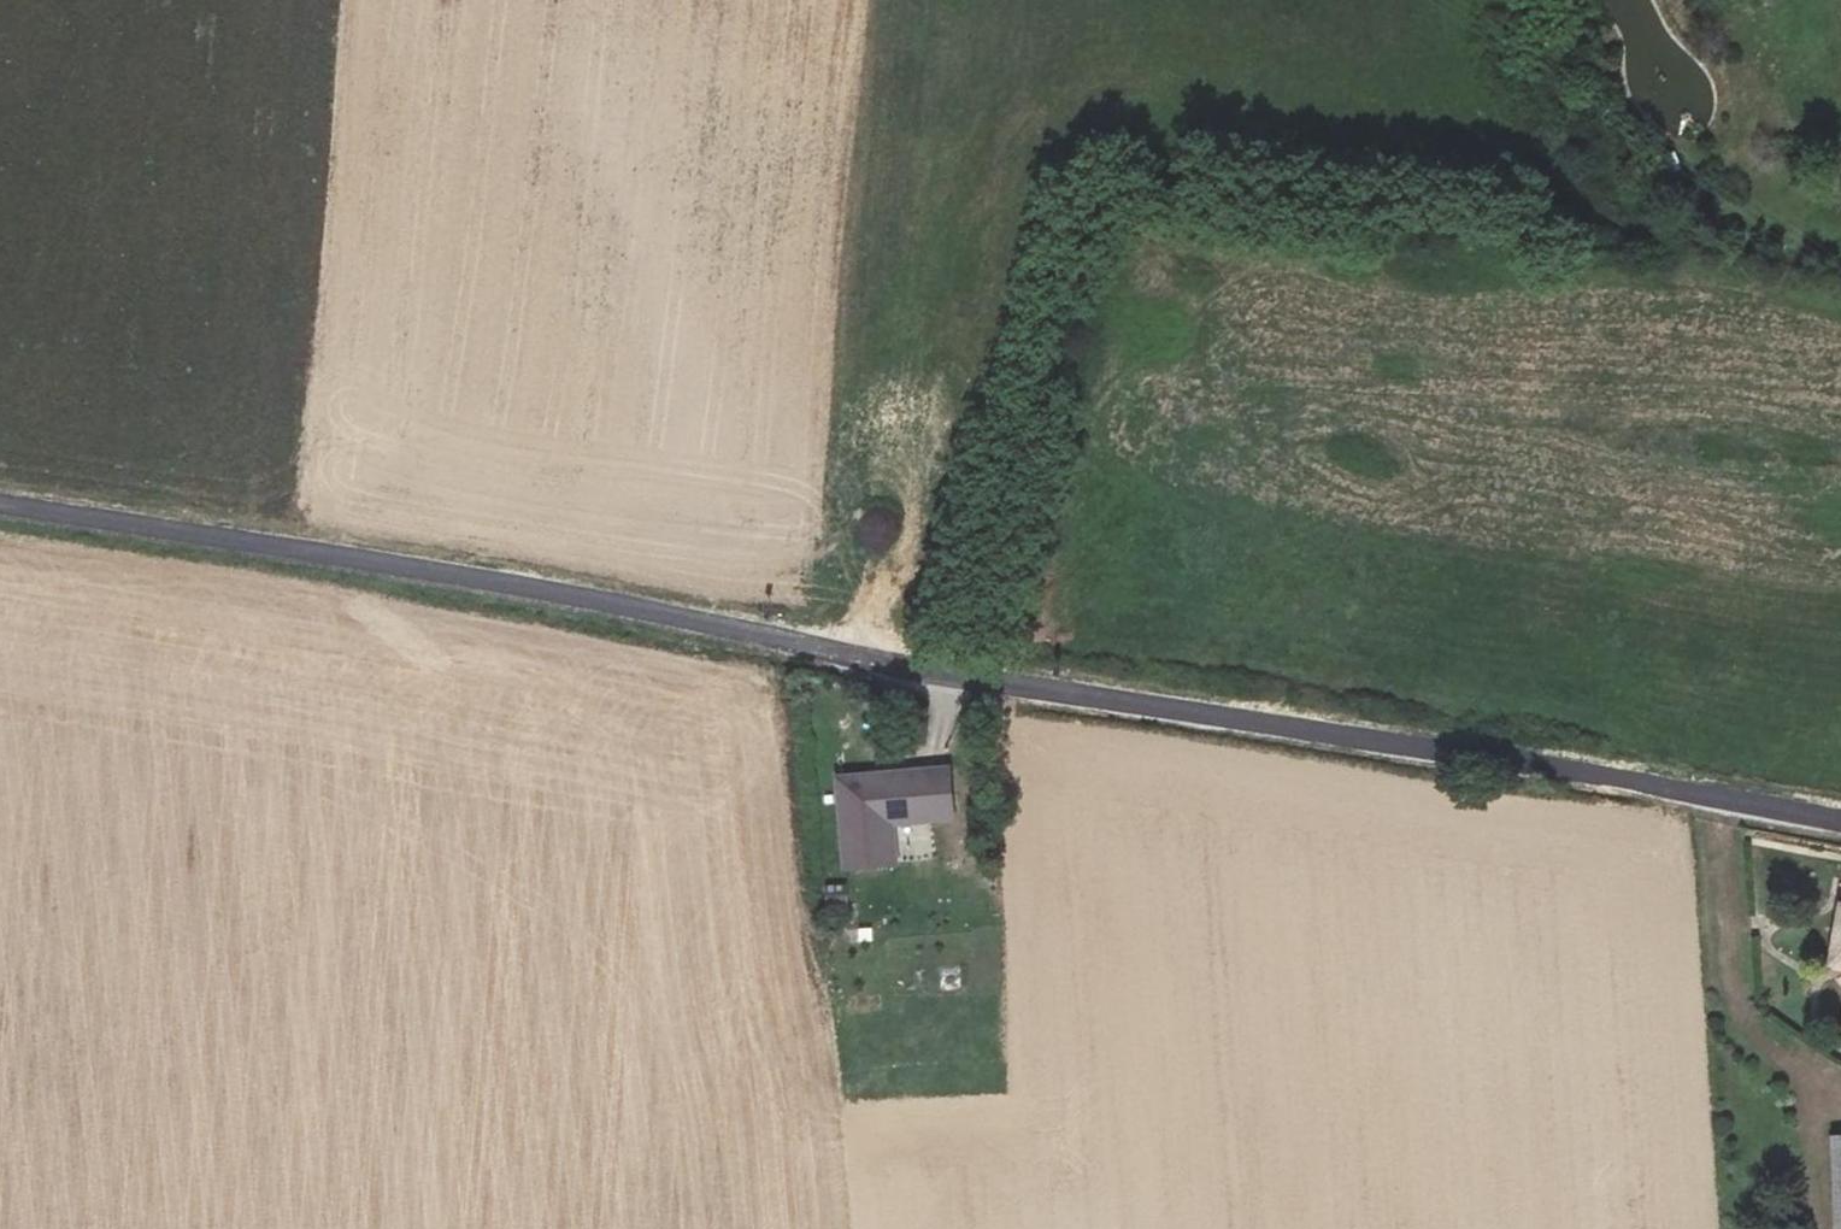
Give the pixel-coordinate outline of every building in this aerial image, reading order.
[(835,747),(829,859),(871,861),(876,773),(866,772),(867,748),(835,747)] [(1840,965),(1840,952),(1835,951),(1833,963),(1840,965)]
